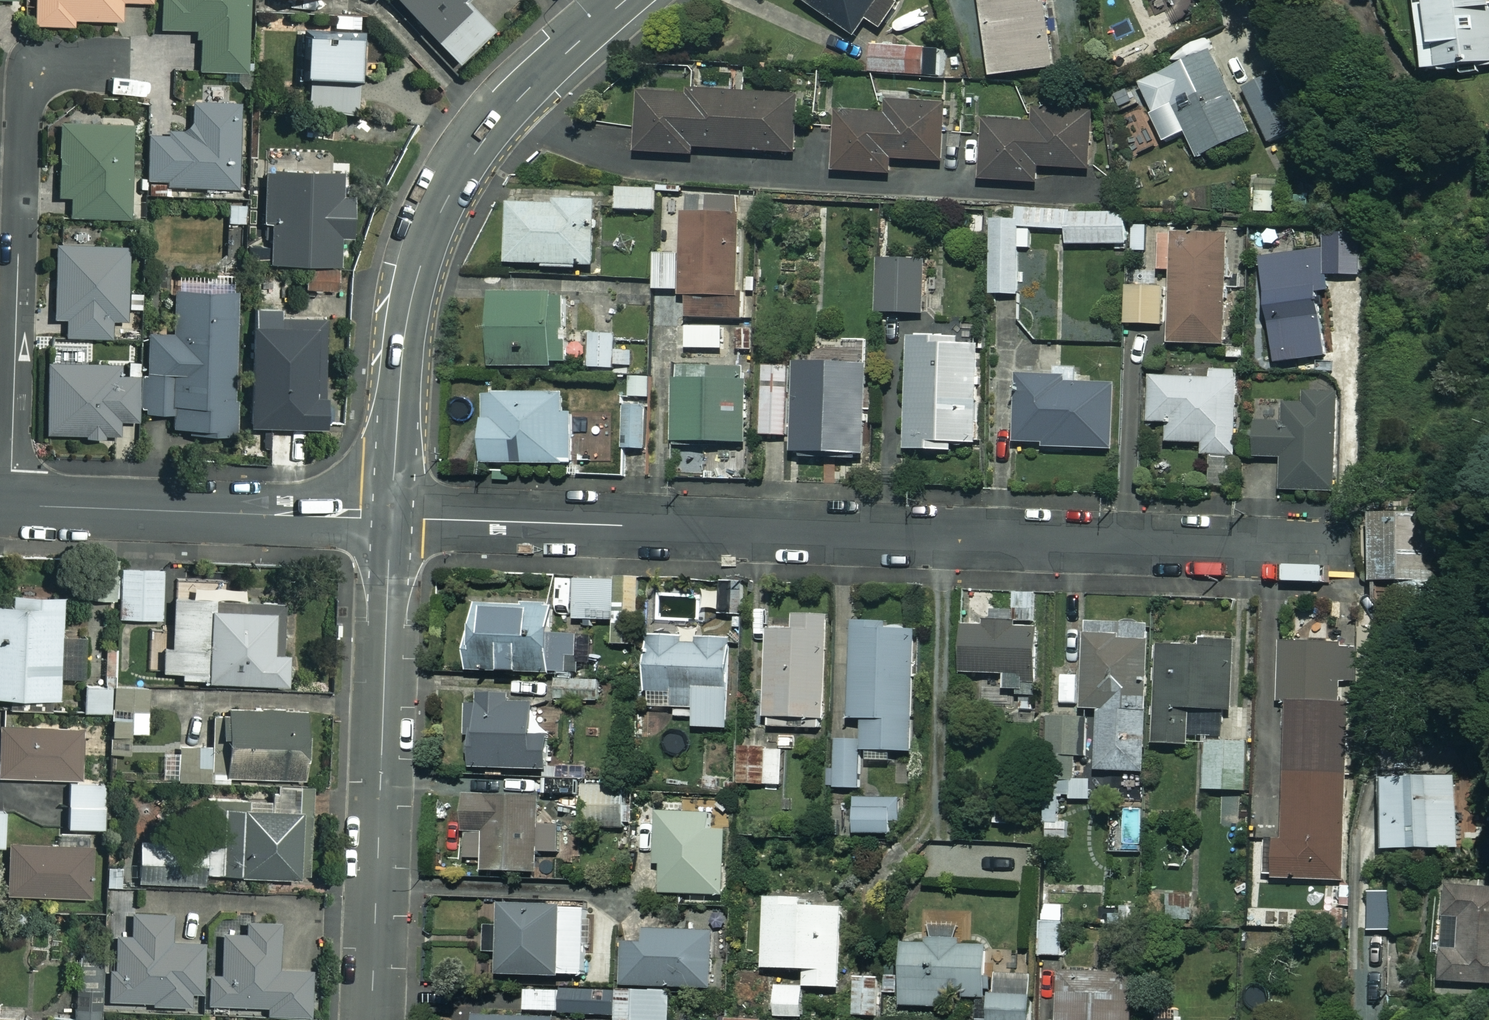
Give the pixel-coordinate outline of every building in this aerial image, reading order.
[(38,25),(77,26),(77,16),(124,17),(124,3),(155,4),(155,0),(38,0),(38,25)] [(162,29),(197,30),(196,40),(206,41),(205,66),(248,68),(251,0),(164,0),(162,29)] [(462,65),(531,0),(401,0),(462,65)] [(802,3),(848,31),(865,41),(876,23),(886,29),(903,0),(804,0),(802,3)] [(997,79),(1067,67),(1055,0),(983,0),(997,79)] [(1431,74),(1488,66),(1488,0),(1420,0),(1431,74)] [(316,36),(310,110),(356,114),(362,40),(316,36)] [(1139,83),(1171,144),(1191,134),(1206,162),(1261,133),(1214,43),(1139,83)] [(918,48),(872,46),(870,73),(917,76),(918,48)] [(1127,84),(1103,95),(1112,115),(1136,104),(1127,84)] [(637,95),(636,151),(801,155),(802,100),(637,95)] [(152,132),(152,178),(168,178),(168,187),(241,188),(242,99),(196,99),(196,132),(177,132),(152,132)] [(841,114),(837,174),(896,178),(897,157),(950,160),(953,104),(896,101),(896,117),(841,114)] [(989,121),(985,180),(1044,184),(1045,169),(1097,173),(1101,115),(1040,111),(1039,124),(989,121)] [(74,197),(73,218),(131,220),(134,122),(64,120),(61,197),(74,197)] [(275,224),(275,265),(344,265),(344,235),(356,235),(356,193),(342,193),(342,170),(265,170),(265,224),(275,224)] [(655,190),(617,189),(616,211),(655,212),(655,190)] [(510,198),(509,265),(598,266),(599,199),(510,198)] [(692,296),(691,320),(744,321),(747,202),(684,200),(681,296),(692,296)] [(1072,216),(1071,247),(1131,248),(1132,218),(1072,216)] [(996,222),(993,293),(1017,295),(1021,223),(996,222)] [(1176,231),(1172,345),(1232,347),(1236,234),(1176,231)] [(69,319),(68,336),(120,336),(120,321),(130,321),(130,244),(59,243),(58,319),(69,319)] [(1317,251),(1263,260),(1279,354),(1333,345),(1317,251)] [(889,258),(886,313),(928,315),(931,260),(889,258)] [(336,269),(300,269),(300,293),(336,293),(336,269)] [(178,405),(178,434),(237,435),(239,286),(180,285),(179,332),(153,331),(152,405),(178,405)] [(1168,287),(1130,286),(1130,325),(1167,325),(1168,287)] [(495,300),(495,367),(566,367),(567,300),(495,300)] [(259,317),(253,426),(324,430),(329,321),(259,317)] [(721,327),(686,327),(687,349),(722,349),(721,327)] [(615,335),(589,336),(590,369),(616,368),(615,335)] [(916,342),(911,453),(958,455),(959,442),(982,443),(986,345),(916,342)] [(53,345),(52,435),(136,436),(137,376),(124,376),(124,363),(88,363),(89,345),(53,345)] [(804,363),(800,456),(872,459),(876,366),(804,363)] [(771,366),(766,437),(793,439),(797,368),(771,366)] [(1172,423),(1172,443),(1207,442),(1207,458),(1243,457),(1242,372),(1147,374),(1148,423),(1172,423)] [(651,376),(629,376),(629,399),(651,399),(651,376)] [(679,376),(679,443),(749,443),(749,376),(679,376)] [(1021,381),(1019,446),(1116,448),(1117,384),(1021,381)] [(1280,458),(1279,491),(1339,493),(1342,392),(1307,391),(1307,399),(1288,399),(1288,423),(1259,422),(1258,458),(1280,458)] [(492,393),(491,463),(576,464),(577,413),(568,413),(569,394),(492,393)] [(646,405),(624,405),(623,449),(645,449),(646,405)] [(1435,611),(1432,518),(1371,521),(1374,613),(1435,611)] [(160,569),(120,568),(119,618),(159,619),(160,569)] [(615,580),(558,582),(559,622),(616,620),(615,580)] [(193,587),(193,597),(171,596),(170,647),(160,647),(160,679),(281,682),(283,603),(238,602),(238,588),(193,587)] [(8,604),(0,604),(0,696),(55,698),(59,596),(9,595),(8,604)] [(550,607),(474,606),(474,636),(467,636),(467,672),(577,674),(578,635),(549,634),(550,607)] [(828,617),(794,617),(794,631),(768,630),(765,728),(825,729),(828,617)] [(1038,631),(963,628),(961,674),(1004,675),(1004,693),(1036,694),(1038,631)] [(915,632),(853,630),(850,720),(864,720),(863,762),(889,762),(889,751),(912,752),(915,632)] [(730,729),(731,640),(647,639),(646,708),(694,709),(694,728),(730,729)] [(1097,771),(1147,772),(1149,641),(1084,639),(1083,680),(1063,680),(1062,708),(1098,709),(1097,771)] [(1354,646),(1280,644),(1278,704),(1286,705),(1284,795),(1252,794),(1251,833),(1273,834),(1271,879),(1348,881),(1354,646)] [(1156,647),(1154,743),(1193,744),(1193,710),(1231,711),(1232,648),(1156,647)] [(601,681),(557,680),(556,702),(600,703),(601,681)] [(107,687),(79,688),(80,712),(108,712),(107,687)] [(533,736),(535,697),(480,694),(479,705),(466,704),(465,736),(471,736),(470,768),(547,772),(548,737),(533,736)] [(147,713),(110,710),(109,730),(145,733),(147,713)] [(222,744),(222,777),(300,778),(301,712),(223,711),(222,744)] [(0,727),(0,777),(77,780),(78,729),(0,727)] [(1248,741),(1205,740),(1204,790),(1247,791),(1248,741)] [(860,741),(835,741),(835,788),(860,788),(860,741)] [(222,777),(222,744),(179,744),(178,777),(222,777)] [(783,750),(739,749),(739,785),(782,785),(783,750)] [(1457,777),(1384,779),(1386,851),(1459,849),(1457,777)] [(536,779),(464,780),(465,858),(483,858),(483,872),(538,871),(538,852),(558,852),(558,826),(537,826),(536,779)] [(1091,779),(1069,780),(1070,801),(1092,800),(1091,779)] [(103,783),(67,781),(65,826),(101,828),(103,783)] [(624,785),(583,786),(584,827),(625,827),(624,785)] [(305,787),(271,786),(270,812),(243,811),(243,799),(223,798),(220,856),(207,855),(206,874),(301,878),(305,787)] [(895,800),(855,800),(856,834),(895,834),(895,800)] [(657,810),(655,864),(662,865),(661,893),(723,895),(726,812),(657,810)] [(1072,822),(1046,820),(1043,846),(1069,849),(1072,822)] [(91,847),(7,845),(5,895),(89,897),(91,847)] [(201,864),(136,862),(135,883),(200,885),(201,864)] [(1446,885),(1446,918),(1460,918),(1460,951),(1442,951),(1442,984),(1488,983),(1488,885),(1446,885)] [(1388,931),(1387,895),(1368,895),(1369,931),(1388,931)] [(803,898),(766,897),(764,969),(806,970),(805,987),(840,988),(843,908),(802,907),(803,898)] [(586,907),(500,905),(499,933),(485,933),(484,954),(499,954),(499,975),(584,977),(586,907)] [(1065,906),(1043,905),(1040,956),(1062,957),(1065,906)] [(138,915),(136,936),(110,934),(106,1000),(187,1005),(188,991),(198,992),(201,941),(171,939),(172,917),(138,915)] [(275,922),(244,922),(244,934),(219,933),(219,974),(206,974),(206,1005),(264,1005),(264,1014),(308,1014),(308,970),(275,969),(275,922)] [(955,930),(928,930),(928,942),(901,942),(902,1007),(945,1007),(945,1000),(985,1000),(985,945),(955,945),(955,930)] [(644,931),(644,945),(623,944),(622,984),(714,988),(717,933),(644,931)] [(1059,973),(1058,1019),(1131,1019),(1132,975),(1059,973)] [(877,1017),(878,974),(855,974),(854,1016),(877,1017)] [(1031,980),(1000,980),(1000,995),(989,995),(989,1019),(1031,1019),(1031,980)] [(804,987),(776,986),(775,1016),(803,1018),(804,987)] [(608,991),(560,992),(560,1014),(609,1012),(608,991)] [(617,992),(617,1019),(670,1019),(669,991),(617,992)]
